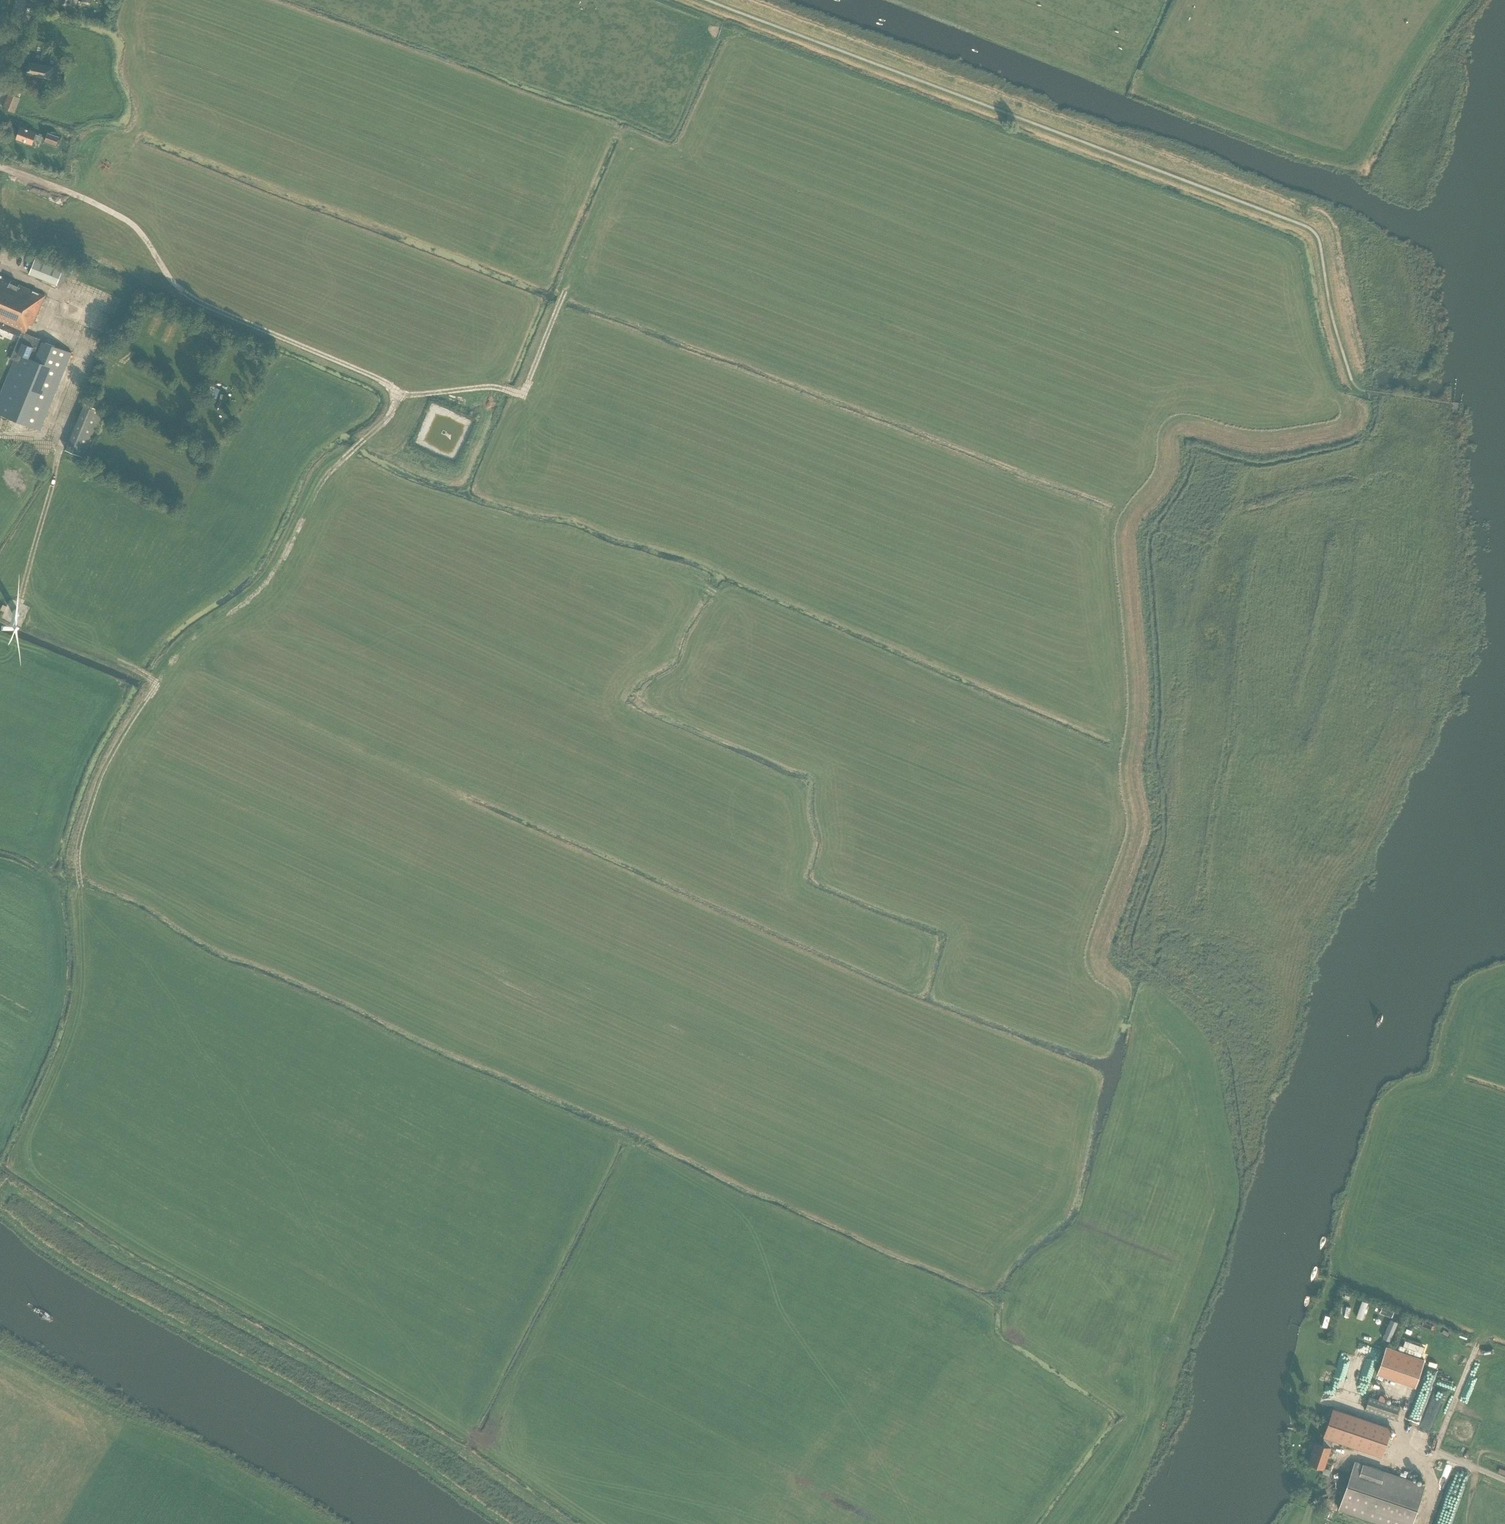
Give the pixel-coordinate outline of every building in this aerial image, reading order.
[(51,79),(53,67),(30,62),(29,67),(28,70),(27,74),(51,79)] [(14,113),(20,98),(9,93),(3,108),(14,113)] [(41,141),(43,136),(36,133),(36,132),(21,127),(17,139),(32,144),(34,141),(36,142),(37,139),(41,141)] [(56,145),(59,137),(48,132),(45,140),(56,145)] [(65,266),(37,255),(29,274),(57,285),(65,266)] [(45,341),(45,340),(26,332),(30,323),(33,324),(45,295),(0,276),(0,322),(22,332),(11,358),(14,360),(0,395),(0,414),(40,429),(72,353),(45,341)] [(104,411),(85,403),(66,450),(85,457),(104,411)] [(198,419),(195,429),(205,432),(208,423),(198,419)] [(1364,1321),(1368,1304),(1362,1302),(1357,1320),(1364,1321)] [(1349,1318),(1351,1307),(1342,1306),(1340,1316),(1349,1318)] [(1398,1322),(1391,1319),(1383,1338),(1390,1341),(1398,1322)] [(1356,1355),(1340,1351),(1336,1368),(1349,1372),(1345,1387),(1355,1389),(1361,1366),(1374,1369),(1381,1344),(1372,1342),(1372,1344),(1360,1341),(1356,1355)] [(1415,1386),(1424,1360),(1386,1347),(1377,1373),(1415,1386)] [(1400,1407),(1389,1403),(1374,1398),(1369,1397),(1365,1410),(1395,1420),(1400,1407)] [(1332,1440),(1381,1457),(1391,1428),(1333,1409),(1323,1437),(1324,1438),(1322,1444),(1315,1442),(1308,1464),(1324,1469),(1332,1448),(1330,1447),(1332,1440)] [(1381,1523),(1411,1523),(1425,1485),(1355,1461),(1339,1510),(1381,1523)]
